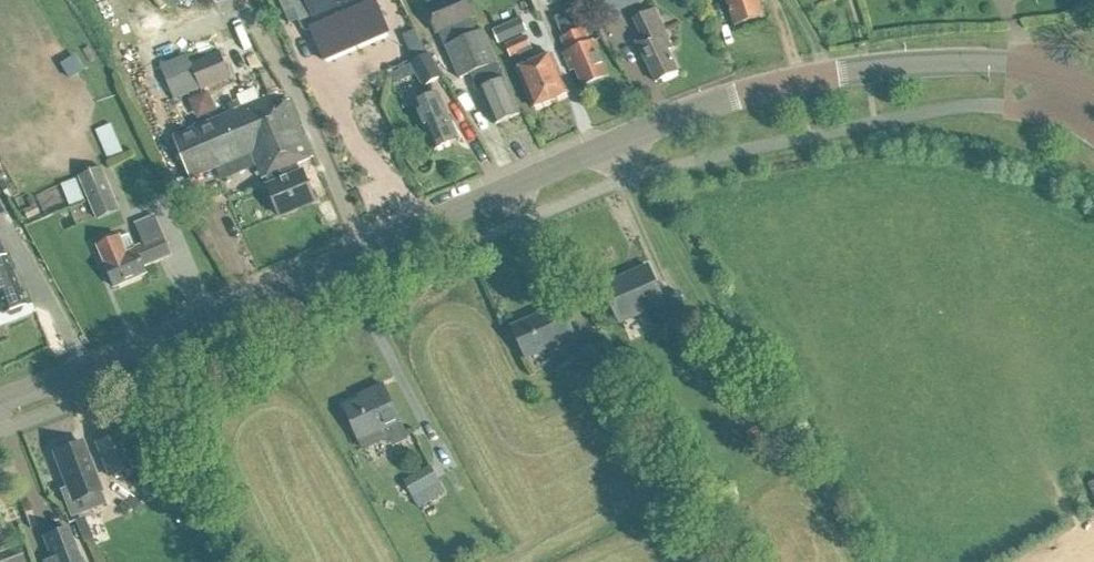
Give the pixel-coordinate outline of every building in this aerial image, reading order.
[(290,25),(299,21),(303,30),(308,32),(311,31),(324,62),(390,34),(376,1),(375,2),(374,0),(279,0),(290,25)] [(472,19),(476,18),(468,0),(443,0),(426,7),(438,34),(444,31),(450,45),(446,47),(460,80),(472,75),(479,92),(479,93),(484,107),(488,109),(495,126),(520,115),(485,31),(478,34),(472,19)] [(558,3),(557,0),(531,0),(536,12),(558,3)] [(643,2),(643,0),(603,0),(611,17),(643,2)] [(759,0),(727,0),(735,27),(764,17),(759,0)] [(656,84),(679,73),(668,51),(674,48),(654,7),(634,17),(643,38),(636,41),(656,84)] [(591,45),(585,31),(576,9),(554,18),(569,54),(565,56),(572,73),(576,71),(583,88),(594,84),(594,86),(606,81),(606,79),(609,77),(594,43),(591,45)] [(499,45),(528,33),(521,18),(493,31),(499,45)] [(420,27),(407,34),(417,57),(431,50),(420,27)] [(537,62),(532,49),(526,35),(506,43),(512,58),(519,55),(525,68),(517,71),(534,109),(569,94),(552,56),(537,62)] [(201,90),(202,92),(233,80),(221,51),(191,63),(201,90)] [(201,90),(191,63),(187,55),(160,66),(175,102),(201,90)] [(411,65),(416,75),(424,88),(443,78),(429,55),(411,65)] [(394,86),(416,75),(411,65),(389,76),(394,86)] [(192,98),(201,117),(221,108),(212,89),(192,98)] [(435,152),(459,141),(439,94),(415,105),(435,152)] [(277,106),(273,96),(176,132),(193,177),(216,168),(221,181),(258,166),(264,180),(269,178),(272,186),(269,187),(280,218),(316,203),(305,172),(302,173),(299,164),(315,158),(293,100),(277,106)] [(111,124),(96,131),(108,161),(132,151),(126,137),(118,141),(111,124)] [(95,220),(119,210),(103,169),(81,178),(95,220)] [(80,177),(65,181),(72,202),(87,197),(80,177)] [(26,219),(37,215),(34,207),(23,211),(26,219)] [(145,268),(172,256),(155,215),(135,224),(144,244),(135,248),(130,235),(122,238),(121,235),(96,246),(115,289),(148,275),(145,268)] [(2,317),(6,316),(10,318),(20,314),(21,310),(25,308),(0,246),(0,313),(2,317)] [(664,300),(649,267),(603,288),(620,324),(652,310),(661,329),(689,316),(679,293),(664,300)] [(554,359),(580,347),(561,307),(512,329),(526,359),(549,349),(554,359)] [(590,377),(611,367),(600,343),(578,353),(590,377)] [(715,346),(702,347),(702,359),(715,359),(715,346)] [(407,441),(403,432),(384,387),(366,395),(368,399),(345,410),(362,451),(390,439),(394,446),(407,441)] [(143,444),(124,451),(117,434),(94,443),(107,479),(129,471),(135,485),(156,478),(143,444)] [(59,468),(58,468),(64,486),(58,488),(69,517),(103,504),(99,493),(101,492),(90,463),(88,464),(81,443),(65,449),(63,448),(57,450),(55,453),(53,454),(59,468)] [(446,495),(431,467),(397,485),(406,501),(412,497),(419,509),(446,495)] [(82,544),(92,540),(84,518),(74,522),(82,544)] [(68,526),(41,537),(49,558),(42,560),(42,561),(82,561),(68,526)]
